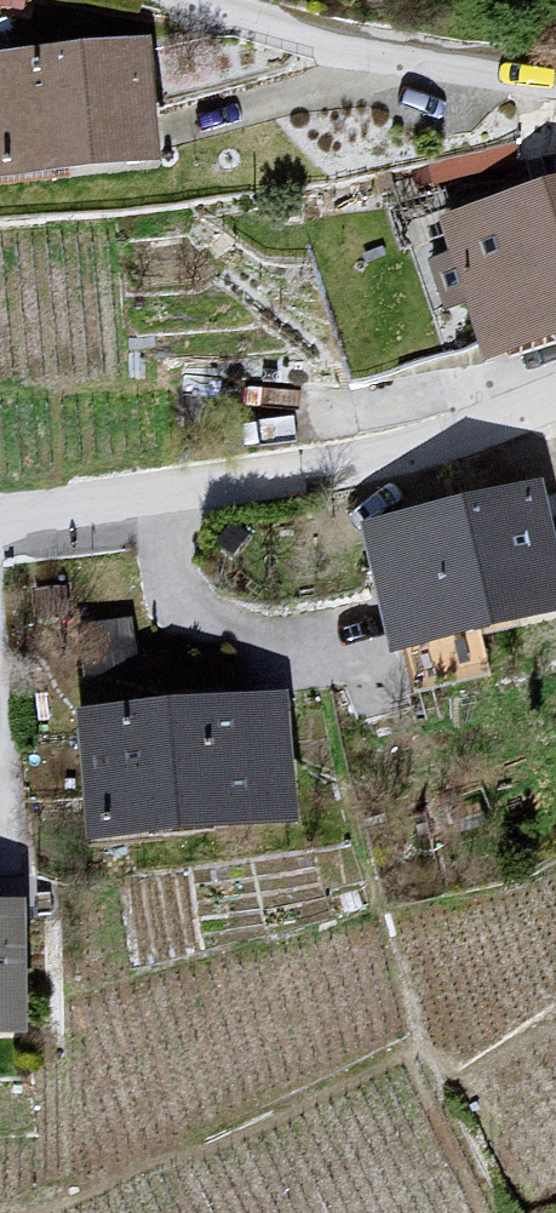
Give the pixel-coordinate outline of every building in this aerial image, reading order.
[(140,190),(132,56),(0,64),(0,199),(140,190)] [(429,242),(470,376),(555,350),(555,204),(429,242)] [(345,534),(378,673),(551,632),(518,493),(345,534)] [(112,665),(143,663),(141,615),(110,616),(112,665)] [(58,715),(63,830),(266,822),(261,706),(58,715)]
